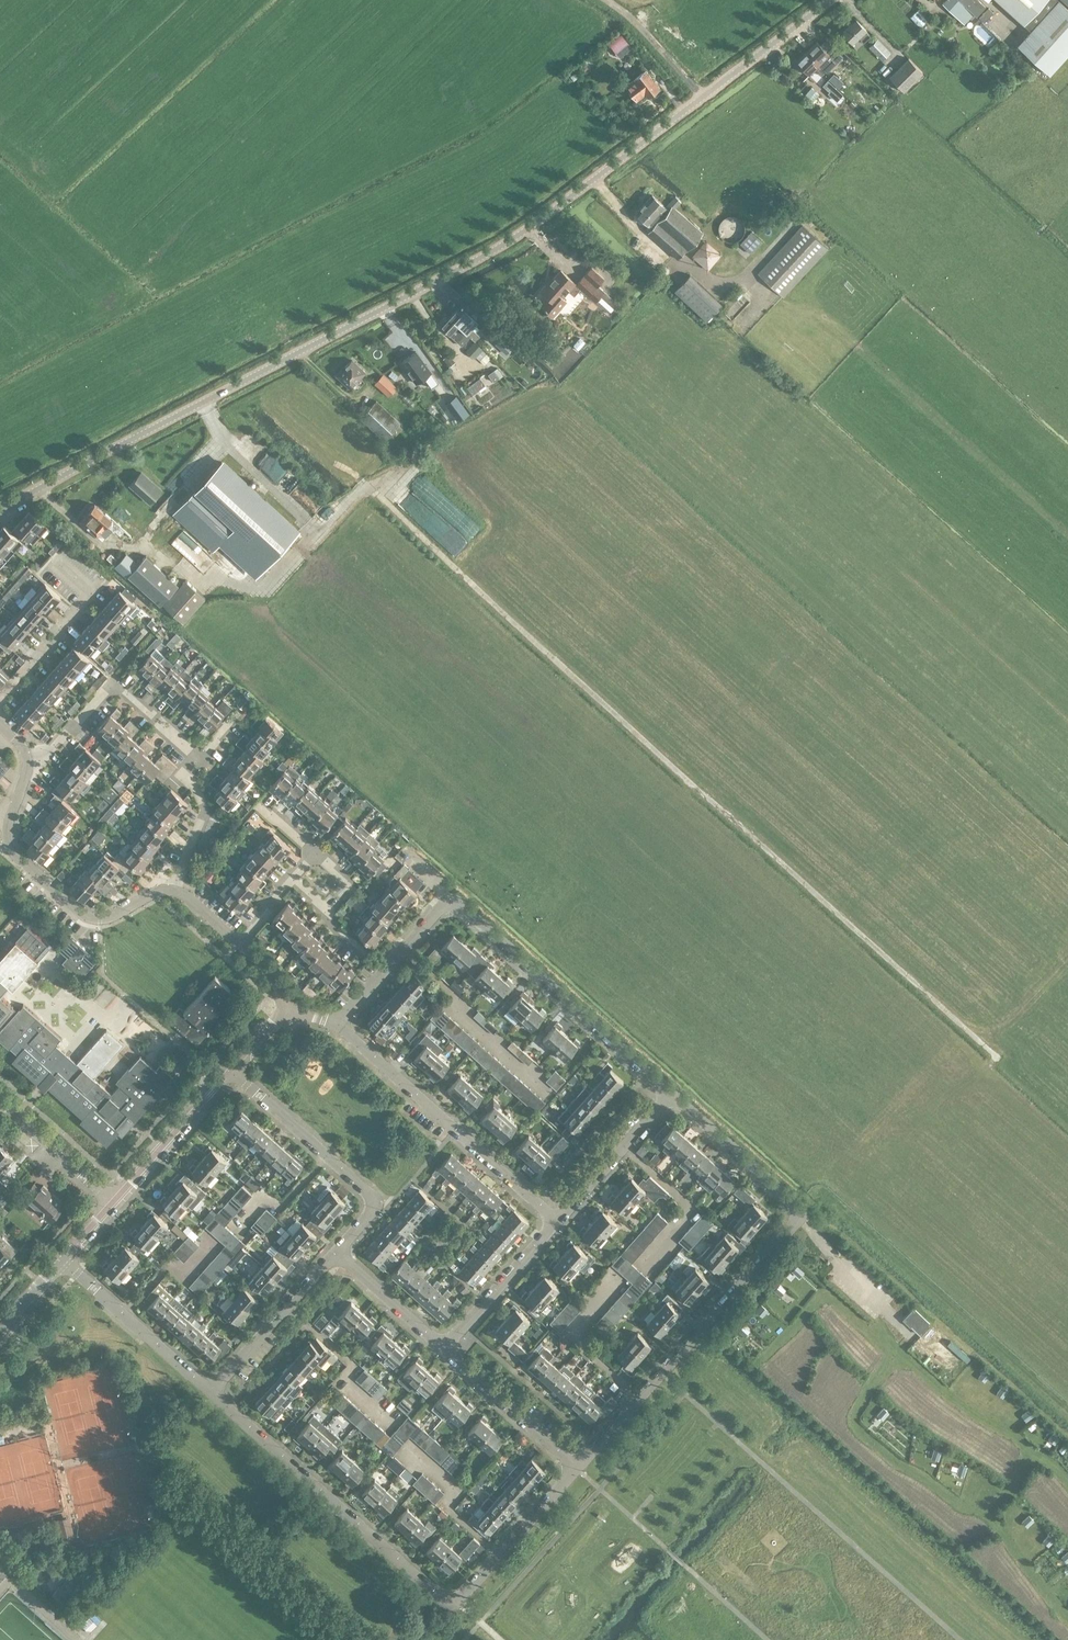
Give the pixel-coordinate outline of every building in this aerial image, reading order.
[(942,3),(965,24),(974,14),(976,16),(985,6),(979,0),(945,0),(942,3)] [(1031,30),(1058,0),(999,0),(1031,30)] [(1067,55),(1067,9),(1058,0),(1031,30),(1017,46),(1049,75),(1067,55)] [(930,18),(920,8),(911,16),(921,27),(930,18)] [(864,42),(871,35),(856,19),(843,32),(853,42),(859,36),(864,42)] [(619,57),(632,46),(622,33),(609,44),(619,57)] [(882,60),(890,52),(877,39),(869,46),(882,60)] [(817,42),(807,52),(821,67),(825,63),(823,61),(829,55),(817,42)] [(821,67),(807,52),(796,62),(816,83),(816,82),(830,95),(836,86),(838,88),(844,82),(828,68),(825,71),(821,67)] [(904,91),(922,74),(908,59),(890,77),(904,91)] [(634,80),(625,86),(636,100),(645,93),(648,96),(659,88),(644,70),(633,78),(634,80)] [(803,94),(810,102),(817,95),(810,88),(803,94)] [(840,109),(849,100),(837,88),(829,98),(840,109)] [(652,194),(643,205),(636,213),(650,225),(656,218),(658,220),(648,231),(678,258),(685,250),(687,250),(703,233),(674,207),(681,200),(676,196),(666,207),(652,194)] [(777,215),(775,215),(774,215),(772,218),(771,221),(772,223),(774,225),(775,226),(778,226),(781,224),(783,222),(782,219),(781,216),(779,215),(777,215)] [(730,216),(727,216),(723,219),(721,222),(719,225),(719,229),(720,234),(721,236),(724,239),(727,241),(730,242),(734,242),(737,241),(739,239),(742,237),(744,234),(745,231),(745,228),(744,224),(743,221),(741,219),(739,217),(737,216),(734,216),(730,216)] [(784,297),(828,247),(802,224),(758,274),(784,297)] [(751,254),(763,241),(751,230),(740,243),(751,254)] [(708,270),(722,254),(706,240),(692,256),(708,270)] [(541,290),(548,297),(541,305),(553,316),(567,301),(563,296),(568,290),(574,296),(580,289),(594,301),(603,291),(598,286),(604,279),(591,267),(577,284),(561,270),(548,284),(547,283),(541,290)] [(707,321),(722,304),(690,274),(675,291),(707,321)] [(614,309),(619,304),(605,291),(600,296),(596,301),(610,313),(614,308),(614,309)] [(458,308),(450,317),(466,333),(475,341),(480,336),(471,327),(475,323),(458,308)] [(466,333),(450,317),(441,327),(458,342),(466,333)] [(557,342),(560,330),(548,328),(545,339),(557,342)] [(502,350),(508,343),(502,337),(495,344),(502,350)] [(579,350),(585,342),(580,338),(574,345),(579,350)] [(474,341),(466,351),(474,358),(476,356),(483,349),(475,341),(474,341)] [(551,349),(544,356),(543,357),(547,361),(549,360),(552,362),(558,355),(551,349)] [(401,362),(417,383),(431,372),(416,351),(401,362)] [(454,362),(450,356),(444,359),(449,366),(454,362)] [(350,388),(364,372),(350,360),(336,375),(350,388)] [(497,378),(491,371),(487,374),(493,381),(497,378)] [(389,396),(397,388),(382,375),(374,383),(389,396)] [(480,389),(475,382),(468,387),(473,394),(480,389)] [(457,398),(446,405),(458,424),(470,417),(457,398)] [(376,400),(360,417),(385,439),(400,422),(376,400)] [(298,532),(240,478),(222,461),(205,480),(193,492),(173,515),(213,551),(221,541),(258,575),(298,532)] [(151,502),(161,490),(141,472),(131,484),(151,502)] [(89,511),(80,521),(102,540),(112,530),(114,532),(115,531),(121,535),(124,531),(105,513),(95,504),(91,505),(88,507),(89,511)] [(48,526),(29,510),(22,518),(40,535),(48,526)] [(40,535),(22,518),(14,527),(26,537),(26,538),(32,544),(40,535)] [(14,527),(10,531),(4,525),(0,529),(0,538),(14,550),(26,538),(26,537),(14,527)] [(0,538),(0,552),(7,559),(14,550),(0,538)] [(53,546),(56,549),(61,544),(57,541),(53,546)] [(48,551),(52,554),(56,549),(53,546),(48,551)] [(146,555),(138,564),(126,553),(119,561),(110,554),(106,558),(115,566),(127,577),(128,576),(161,605),(179,585),(146,555)] [(40,565),(35,561),(32,565),(37,569),(40,565)] [(21,571),(25,566),(21,562),(17,567),(21,571)] [(21,571),(17,567),(12,573),(16,576),(21,571)] [(27,568),(23,573),(27,576),(31,571),(27,568)] [(6,576),(1,581),(6,585),(11,580),(6,576)] [(21,583),(17,579),(12,585),(16,588),(21,583)] [(162,606),(182,624),(206,597),(186,579),(162,606)] [(44,582),(36,591),(52,605),(60,596),(44,582)] [(16,588),(12,585),(8,590),(12,593),(16,588)] [(124,588),(121,591),(119,590),(111,598),(129,615),(137,606),(135,604),(132,601),(135,597),(124,588)] [(52,605),(36,591),(29,599),(45,613),(52,605)] [(129,615),(111,598),(108,603),(104,607),(120,621),(125,625),(132,617),(129,615)] [(29,599),(21,607),(38,622),(45,613),(29,599)] [(21,607),(14,616),(30,630),(38,622),(21,607)] [(120,621),(104,607),(97,615),(113,629),(120,621)] [(113,629),(97,615),(89,624),(105,638),(113,629)] [(14,616),(10,620),(7,624),(23,639),(30,630),(14,616)] [(150,626),(155,621),(151,618),(147,623),(150,626)] [(7,624),(0,632),(0,634),(15,647),(23,639),(7,624)] [(105,638),(89,624),(86,628),(82,632),(98,646),(102,650),(110,642),(105,638)] [(161,627),(155,633),(160,638),(166,632),(161,627)] [(139,638),(144,633),(140,629),(135,634),(139,638)] [(173,646),(181,635),(176,631),(168,642),(173,646)] [(98,646),(82,632),(74,640),(90,655),(98,646)] [(139,638),(135,634),(131,640),(134,643),(139,638)] [(9,653),(12,649),(7,644),(4,648),(9,653)] [(90,660),(73,646),(66,655),(82,669),(85,672),(93,663),(90,660)] [(123,654),(128,649),(124,646),(120,651),(123,654)] [(150,653),(131,674),(136,678),(142,672),(146,676),(159,661),(164,656),(155,648),(150,653)] [(123,654),(120,651),(115,656),(119,659),(123,654)] [(20,663),(24,659),(19,655),(15,659),(20,663)] [(82,669),(66,655),(58,663),(74,677),(82,669)] [(150,679),(145,686),(149,690),(171,666),(173,664),(164,656),(159,661),(146,676),(150,679)] [(171,666),(149,690),(154,694),(162,685),(166,689),(180,674),(182,671),(186,667),(177,659),(173,664),(171,666)] [(104,667),(108,671),(112,665),(109,662),(104,667)] [(74,677),(58,663),(51,671),(67,686),(74,677)] [(0,668),(0,687),(9,676),(0,668)] [(170,693),(165,699),(169,703),(192,677),(192,676),(190,674),(187,671),(185,670),(182,671),(180,674),(166,689),(170,693)] [(67,686),(51,671),(43,680),(60,694),(67,686)] [(99,678),(102,681),(107,676),(103,672),(99,678)] [(192,677),(169,703),(174,707),(182,698),(186,702),(199,687),(203,683),(194,675),(192,677)] [(60,694),(43,680),(36,688),(52,703),(60,694)] [(91,692),(96,687),(92,684),(87,689),(91,692)] [(190,706),(182,715),(187,719),(206,698),(208,695),(199,687),(186,702),(190,706)] [(52,703),(36,688),(28,696),(45,711),(52,703)] [(91,692),(87,689),(83,694),(87,698),(91,692)] [(237,703),(238,705),(243,709),(243,708),(251,699),(245,694),(237,703)] [(45,711),(28,696),(21,705),(37,719),(45,711)] [(206,724),(200,731),(205,735),(210,729),(213,733),(217,729),(213,725),(224,713),(226,711),(231,705),(222,697),(217,703),(215,705),(201,720),(206,724)] [(206,698),(187,719),(191,723),(197,716),(201,720),(215,705),(206,698)] [(37,719),(21,705),(13,713),(30,728),(37,719)] [(76,708),(72,705),(67,710),(71,713),(76,708)] [(116,707),(97,729),(106,737),(119,722),(115,718),(121,712),(116,707)] [(261,712),(255,719),(251,724),(258,730),(254,735),(268,748),(277,739),(283,731),(261,712)] [(60,724),(64,719),(61,716),(56,721),(60,724)] [(119,722),(106,737),(114,744),(115,745),(134,723),(129,719),(123,726),(119,722)] [(60,724),(56,721),(52,726),(55,729),(60,724)] [(115,745),(114,744),(112,747),(121,755),(135,740),(130,736),(138,727),(134,723),(115,745)] [(44,741),(49,736),(45,732),(41,737),(44,741)] [(268,748),(254,735),(250,739),(243,733),(239,737),(261,756),(268,748)] [(135,740),(121,755),(130,763),(149,741),(144,737),(139,744),(135,740)] [(261,756),(239,737),(235,742),(244,750),(240,754),(255,768),(263,759),(261,756)] [(130,763),(128,765),(137,773),(150,758),(146,755),(154,746),(149,741),(130,763)] [(100,761),(83,745),(79,742),(74,746),(81,752),(77,757),(92,770),(100,761)] [(98,758),(101,761),(106,756),(102,752),(98,758)] [(150,758),(137,773),(146,781),(153,773),(158,767),(162,762),(172,771),(177,766),(162,753),(154,762),(150,758)] [(255,768),(240,754),(237,759),(230,753),(226,757),(250,779),(248,776),(255,768)] [(92,770),(77,757),(73,761),(67,755),(63,760),(84,779),(84,778),(92,770)] [(294,759),(289,755),(284,761),(288,765),(294,759)] [(1,756),(0,757),(0,764),(6,770),(11,764),(1,756)] [(250,779),(226,757),(222,762),(231,770),(227,774),(242,788),(250,779)] [(84,779),(63,760),(59,764),(68,772),(64,777),(79,790),(87,781),(84,778),(84,779)] [(282,761),(278,766),(283,770),(288,765),(282,761)] [(162,762),(158,767),(168,776),(172,771),(162,762)] [(294,779),(296,777),(300,773),(290,764),(288,766),(288,765),(283,770),(269,787),(273,791),(271,793),(275,797),(279,792),(281,794),(294,779)] [(168,776),(158,767),(153,773),(163,782),(168,776)] [(242,788),(227,774),(224,779),(217,773),(213,777),(234,796),(237,799),(238,800),(246,791),(242,788)] [(79,790),(64,777),(60,781),(54,775),(49,780),(56,786),(54,788),(64,797),(66,795),(71,799),(79,790)] [(237,799),(234,796),(213,777),(209,782),(218,790),(214,795),(229,808),(237,799)] [(296,777),(294,779),(281,794),(285,798),(283,800),(287,804),(291,800),(292,801),(306,786),(296,777)] [(113,788),(118,793),(123,787),(118,783),(113,788)] [(306,786),(292,801),(297,805),(295,808),(299,811),(302,807),(304,809),(318,793),(307,784),(306,786)] [(127,787),(120,795),(128,802),(134,795),(130,792),(131,791),(127,787)] [(76,812),(62,800),(64,797),(54,788),(52,791),(55,793),(50,798),(57,804),(53,808),(68,822),(76,812)] [(107,794),(113,799),(118,793),(113,788),(107,794)] [(171,788),(162,798),(161,798),(177,812),(178,810),(183,814),(186,810),(184,808),(188,803),(186,802),(190,798),(187,795),(183,799),(171,788)] [(332,788),(328,794),(334,798),(338,791),(332,788)] [(318,793),(304,809),(306,810),(302,814),(306,818),(308,816),(313,820),(326,804),(327,804),(328,803),(318,793)] [(177,812),(161,798),(152,809),(154,810),(169,824),(173,819),(176,821),(179,817),(175,814),(177,812)] [(97,806),(102,811),(106,807),(100,802),(97,806)] [(326,804),(313,820),(314,821),(311,825),(315,829),(317,826),(322,831),(324,828),(336,814),(337,813),(327,804),(326,804)] [(68,822),(53,808),(49,812),(43,807),(39,811),(62,833),(63,832),(60,830),(68,822)] [(115,811),(110,807),(101,817),(106,821),(115,811)] [(154,810),(145,820),(147,822),(162,835),(166,831),(168,833),(172,829),(168,825),(169,824),(154,810)] [(62,833),(39,811),(35,816),(44,824),(40,828),(55,841),(62,833)] [(324,828),(331,834),(330,835),(335,839),(332,841),(337,845),(340,841),(342,842),(356,827),(345,817),(343,820),(336,814),(324,828)] [(147,822),(138,832),(155,847),(159,843),(161,845),(165,841),(161,837),(162,835),(147,822)] [(55,841),(40,828),(36,832),(30,826),(26,831),(47,850),(55,841)] [(356,827),(342,842),(343,844),(340,848),(344,851),(346,849),(351,853),(366,836),(356,827)] [(290,848),(273,832),(269,829),(260,839),(262,841),(279,857),(281,855),(285,858),(288,854),(286,852),(290,848)] [(155,847),(138,832),(136,830),(127,840),(129,841),(148,859),(150,856),(152,855),(154,857),(158,853),(154,849),(155,847)] [(47,850),(26,831),(21,836),(22,836),(18,840),(26,848),(41,861),(50,852),(47,850)] [(359,864),(377,843),(379,841),(370,832),(366,836),(351,853),(352,855),(349,859),(353,862),(355,860),(359,864)] [(262,841),(253,851),(268,865),(270,863),(274,867),(278,863),(275,861),(279,857),(262,841)] [(128,842),(119,851),(114,857),(106,850),(104,853),(112,860),(111,860),(125,872),(129,868),(130,869),(134,865),(140,871),(144,866),(146,868),(150,864),(146,861),(148,859),(133,845),(132,845),(131,844),(128,842)] [(368,875),(383,858),(386,854),(386,851),(380,845),(377,843),(359,864),(361,865),(357,870),(361,873),(363,871),(368,875)] [(246,863),(261,877),(265,872),(267,874),(271,870),(267,867),(268,865),(253,851),(244,861),(246,863)] [(112,860),(104,853),(96,862),(110,875),(114,871),(121,877),(125,872),(111,860),(112,860)] [(110,875),(96,862),(88,871),(109,890),(113,886),(107,880),(110,875)] [(237,873),(239,875),(254,889),(258,884),(260,886),(264,882),(259,879),(261,877),(246,863),(237,873)] [(395,874),(399,878),(400,878),(409,868),(403,863),(394,874),(395,874)] [(409,868),(400,878),(404,882),(413,872),(409,868)] [(86,869),(78,877),(77,878),(92,891),(96,887),(105,895),(109,890),(88,871),(86,869)] [(413,872),(404,882),(409,887),(418,876),(413,872)] [(414,891),(409,887),(404,882),(400,878),(399,878),(395,874),(391,879),(390,881),(390,882),(391,884),(389,886),(390,887),(390,888),(405,901),(407,899),(411,903),(415,899),(412,897),(416,892),(415,891),(414,891)] [(230,885),(231,887),(247,900),(251,896),(253,898),(257,894),(252,890),(254,889),(239,875),(230,885)] [(418,876),(409,887),(414,891),(415,891),(423,881),(418,876)] [(92,891),(77,878),(69,887),(90,906),(95,901),(88,895),(92,891)] [(389,886),(379,896),(395,910),(396,908),(400,912),(404,908),(401,906),(405,901),(390,888),(390,887),(389,886)] [(231,887),(222,897),(239,912),(243,908),(246,910),(249,906),(245,902),(247,900),(231,887)] [(353,905),(360,894),(353,890),(347,901),(353,905)] [(395,910),(379,896),(370,907),(372,908),(387,922),(391,917),(394,919),(397,915),(393,912),(395,910)] [(281,929),(281,930),(297,913),(295,911),(298,907),(294,903),(292,906),(288,902),(272,919),(282,928),(281,929)] [(372,908),(363,919),(364,920),(365,920),(380,933),(384,929),(386,931),(390,927),(386,923),(387,922),(372,908)] [(297,913),(281,930),(291,939),(305,924),(303,922),(307,918),(303,914),(301,917),(297,913)] [(365,920),(364,920),(355,930),(373,945),(377,941),(379,943),(383,939),(378,935),(380,933),(365,920)] [(305,924),(291,939),(290,940),(300,949),(314,935),(312,933),(316,929),(311,925),(309,927),(305,924)] [(0,958),(0,977),(13,989),(50,947),(28,927),(0,958)] [(436,946),(424,960),(431,967),(445,951),(452,958),(465,944),(453,934),(440,949),(436,946)] [(57,949),(59,950),(84,973),(96,960),(83,949),(84,948),(69,935),(57,949)] [(308,960),(322,945),(320,944),(324,940),(320,936),(318,938),(314,935),(300,949),(298,951),(296,954),(301,959),(299,961),(304,965),(307,962),(308,960)] [(469,973),(484,957),(482,955),(481,956),(480,956),(478,956),(476,954),(479,951),(474,947),(471,950),(465,944),(452,958),(463,968),(469,973)] [(322,945),(308,960),(307,962),(317,971),(331,956),(329,954),(333,950),(329,947),(326,950),(322,945)] [(331,956),(317,971),(327,980),(342,963),(338,959),(340,957),(336,954),(332,958),(331,956)] [(487,989),(499,974),(493,969),(495,966),(490,962),(488,965),(486,963),(486,961),(485,960),(486,959),(484,957),(469,973),(475,979),(487,989)] [(342,963),(327,980),(327,981),(329,979),(339,988),(354,971),(350,967),(352,964),(348,961),(344,965),(342,963)] [(428,983),(415,971),(405,981),(419,993),(420,991),(427,984),(432,989),(434,986),(429,981),(428,983)] [(499,974),(487,989),(498,999),(504,992),(507,994),(513,987),(510,985),(513,982),(508,977),(505,980),(499,974)] [(168,1021),(178,1030),(196,1046),(208,1033),(210,1036),(229,1014),(223,1008),(235,994),(214,976),(183,1011),(179,1008),(168,1021)] [(124,1044),(106,1029),(76,1063),(56,1045),(62,1038),(46,1025),(39,1032),(30,1024),(37,1017),(23,1005),(18,1011),(13,1006),(4,998),(13,989),(0,977),(0,1040),(9,1048),(11,1046),(15,1049),(20,1054),(13,1061),(38,1084),(45,1077),(49,1081),(46,1085),(84,1119),(81,1122),(107,1144),(118,1131),(122,1135),(131,1124),(132,1123),(134,1121),(135,1120),(142,1112),(157,1095),(164,1087),(166,1085),(173,1077),(160,1065),(156,1069),(141,1056),(117,1083),(121,1086),(116,1092),(112,1096),(93,1079),(124,1044)] [(419,993),(405,981),(396,991),(410,1004),(411,1002),(416,997),(420,1001),(425,996),(420,991),(419,993)] [(410,1004),(396,991),(387,1001),(401,1014),(402,1012),(409,1005),(414,1009),(416,1006),(411,1002),(410,1004)] [(524,992),(522,995),(509,1009),(521,1019),(533,1005),(526,999),(529,996),(524,992)] [(401,1014),(387,1001),(378,1011),(391,1024),(393,1022),(400,1015),(404,1019),(407,1016),(402,1012),(401,1014)] [(533,1005),(521,1019),(532,1029),(547,1012),(542,1008),(540,1011),(533,1005)] [(440,1007),(431,1017),(436,1022),(445,1012),(440,1007)] [(484,1024),(489,1019),(479,1010),(474,1015),(484,1024)] [(391,1024),(378,1011),(368,1021),(382,1034),(387,1038),(398,1026),(393,1022),(391,1024)] [(445,1012),(436,1022),(442,1027),(451,1016),(445,1012)] [(451,1016),(442,1027),(448,1032),(457,1022),(451,1016)] [(495,1034),(500,1029),(489,1019),(484,1024),(495,1034)] [(457,1022),(448,1032),(454,1038),(464,1028),(457,1022)] [(558,1022),(555,1025),(543,1039),(554,1049),(567,1035),(560,1029),(563,1026),(558,1022)] [(464,1028),(454,1038),(460,1043),(469,1033),(464,1028)] [(469,1033),(460,1043),(465,1048),(474,1037),(469,1033)] [(408,1052),(414,1058),(411,1061),(416,1065),(419,1062),(425,1068),(438,1053),(442,1049),(425,1034),(408,1052)] [(574,1042),(567,1035),(554,1049),(566,1059),(581,1043),(576,1039),(574,1042)] [(474,1037),(465,1048),(470,1052),(479,1042),(474,1037)] [(518,1055),(523,1050),(512,1041),(508,1046),(518,1055)] [(479,1042),(470,1052),(475,1057),(484,1047),(479,1042)] [(183,1059),(187,1055),(178,1047),(174,1051),(183,1059)] [(484,1047),(475,1057),(480,1062),(489,1051),(484,1047)] [(529,1064),(533,1059),(523,1050),(518,1055),(529,1064)] [(489,1051),(480,1062),(485,1066),(495,1056),(489,1051)] [(438,1053),(425,1068),(432,1074),(429,1077),(434,1081),(450,1063),(438,1053)] [(495,1056),(485,1066),(490,1071),(500,1060),(495,1056)] [(500,1060),(490,1071),(496,1076),(505,1065),(500,1060)] [(505,1065),(496,1076),(501,1080),(510,1070),(505,1065)] [(596,1075),(594,1076),(599,1081),(600,1080),(614,1092),(623,1081),(610,1069),(602,1078),(597,1074),(596,1075)] [(510,1070),(501,1080),(506,1085),(515,1074),(510,1070)] [(551,1085),(561,1074),(556,1070),(546,1081),(551,1085)] [(461,1074),(448,1088),(445,1091),(450,1095),(453,1092),(459,1098),(472,1084),(461,1074)] [(515,1074),(506,1085),(511,1089),(520,1079),(515,1074)] [(557,1090),(566,1079),(561,1074),(551,1085),(557,1090)] [(520,1079),(511,1089),(516,1094),(525,1083),(520,1079)] [(586,1085),(585,1087),(590,1091),(592,1090),(605,1102),(614,1092),(600,1080),(599,1081),(593,1088),(588,1084),(586,1085)] [(525,1083),(516,1094),(521,1099),(530,1088),(525,1083)] [(472,1084),(459,1098),(466,1104),(463,1107),(468,1111),(483,1094),(472,1084)] [(577,1095),(576,1097),(581,1102),(582,1100),(596,1112),(605,1102),(592,1090),(590,1091),(585,1087),(578,1094),(577,1095)] [(530,1088),(521,1099),(526,1103),(536,1093),(530,1088)] [(536,1093),(526,1103),(531,1108),(541,1098),(536,1093)] [(568,1105),(567,1107),(572,1112),(573,1110),(587,1122),(596,1112),(582,1100),(581,1102),(576,1097),(569,1104),(568,1105)] [(485,1107),(489,1111),(479,1122),(484,1126),(487,1123),(493,1129),(506,1114),(498,1107),(500,1104),(494,1098),(485,1107)] [(545,1102),(541,1098),(531,1108),(536,1112),(545,1102)] [(567,1107),(558,1117),(563,1122),(564,1121),(569,1125),(562,1132),(567,1136),(574,1129),(578,1132),(587,1122),(573,1110),(572,1112),(567,1107)] [(241,1110),(236,1116),(231,1111),(224,1118),(230,1123),(229,1123),(239,1132),(234,1137),(237,1140),(241,1134),(240,1133),(252,1119),(241,1110)] [(506,1114),(493,1129),(500,1135),(497,1138),(502,1142),(517,1124),(506,1114)] [(251,1142),(263,1129),(252,1119),(240,1133),(241,1134),(237,1140),(244,1146),(246,1148),(247,1149),(252,1144),(251,1142)] [(673,1125),(672,1126),(667,1122),(656,1134),(667,1144),(662,1149),(666,1152),(667,1153),(669,1155),(674,1149),(672,1148),(684,1134),(673,1125)] [(251,1142),(252,1144),(259,1150),(254,1155),(257,1158),(262,1153),(261,1151),(273,1138),(263,1129),(251,1142)] [(694,1143),(684,1134),(672,1148),(674,1149),(681,1156),(676,1161),(679,1164),(684,1158),(682,1157),(694,1143)] [(529,1135),(516,1149),(514,1152),(518,1156),(521,1153),(527,1159),(540,1145),(529,1135)] [(540,1145),(527,1159),(538,1169),(552,1154),(555,1157),(569,1142),(562,1135),(548,1152),(540,1145)] [(261,1151),(262,1153),(269,1159),(264,1164),(267,1167),(272,1161),(271,1160),(283,1147),(273,1138),(261,1151)] [(682,1157),(684,1158),(691,1165),(686,1170),(689,1173),(694,1168),(692,1166),(704,1152),(694,1143),(682,1157)] [(13,1158),(0,1146),(0,1176),(1,1177),(11,1166),(8,1163),(13,1158)] [(208,1153),(202,1160),(216,1172),(226,1160),(212,1148),(212,1149),(209,1146),(205,1150),(208,1153)] [(271,1160),(272,1161),(279,1168),(275,1173),(277,1175),(282,1170),(281,1169),(293,1155),(283,1147),(271,1160)] [(714,1161),(704,1152),(692,1166),(694,1168),(701,1174),(696,1180),(699,1182),(704,1177),(702,1175),(714,1161)] [(440,1171),(447,1177),(448,1178),(462,1163),(451,1154),(438,1169),(437,1168),(432,1173),(435,1177),(440,1171)] [(281,1169),(282,1170),(289,1177),(285,1182),(288,1185),(292,1180),(291,1178),(303,1164),(293,1155),(281,1169)] [(216,1172),(202,1160),(196,1166),(193,1164),(189,1168),(192,1170),(192,1171),(205,1183),(216,1172)] [(724,1170),(714,1161),(702,1175),(704,1177),(699,1182),(709,1191),(714,1186),(712,1184),(724,1170)] [(448,1178),(447,1177),(442,1182),(445,1186),(450,1180),(457,1186),(458,1187),(472,1172),(462,1163),(448,1178)] [(734,1180),(724,1170),(712,1184),(714,1186),(721,1192),(716,1197),(719,1200),(724,1195),(722,1193),(734,1180)] [(458,1187),(457,1186),(452,1192),(456,1195),(461,1190),(467,1195),(468,1197),(482,1181),(472,1172),(458,1187)] [(187,1175),(182,1181),(180,1178),(176,1183),(178,1186),(173,1192),(187,1204),(192,1209),(206,1192),(187,1175)] [(251,1175),(245,1181),(255,1190),(261,1184),(251,1175)] [(639,1185),(629,1176),(625,1180),(627,1182),(621,1189),(635,1202),(641,1196),(648,1195),(650,1198),(658,1189),(667,1197),(670,1194),(651,1177),(646,1182),(644,1180),(639,1185)] [(4,1184),(0,1180),(0,1200),(2,1202),(12,1191),(4,1184)] [(468,1197),(467,1195),(462,1201),(466,1204),(471,1199),(477,1204),(478,1206),(492,1190),(482,1181),(468,1197)] [(55,1208),(61,1201),(43,1185),(40,1188),(34,1183),(18,1201),(25,1207),(29,1203),(50,1222),(59,1212),(55,1208)] [(733,1192),(747,1204),(740,1211),(757,1227),(767,1215),(752,1202),(755,1198),(740,1184),(733,1192)] [(242,1185),(237,1191),(248,1200),(252,1195),(242,1185)] [(319,1195),(317,1197),(321,1201),(335,1214),(341,1207),(344,1210),(348,1206),(345,1203),(327,1186),(319,1195)] [(635,1202),(621,1189),(615,1196),(612,1194),(609,1198),(611,1200),(625,1213),(635,1202)] [(419,1190),(410,1200),(425,1214),(423,1215),(429,1220),(432,1216),(427,1211),(434,1203),(419,1190)] [(478,1206),(477,1204),(472,1210),(476,1213),(481,1208),(489,1215),(502,1200),(492,1190),(478,1206)] [(237,1191),(233,1196),(243,1205),(248,1200),(237,1191)] [(187,1204),(173,1192),(167,1199),(164,1196),(160,1200),(163,1203),(177,1216),(187,1204)] [(233,1196),(228,1201),(238,1210),(243,1205),(233,1196)] [(425,1214),(410,1200),(401,1211),(416,1224),(414,1225),(420,1230),(423,1226),(417,1222),(423,1215),(425,1214)] [(228,1201),(224,1206),(234,1215),(238,1210),(228,1201)] [(314,1215),(309,1220),(321,1230),(325,1225),(328,1228),(332,1223),(329,1221),(335,1214),(321,1201),(311,1213),(314,1215)] [(0,1205),(0,1217),(1,1218),(8,1210),(1,1204),(0,1205)] [(511,1213),(505,1219),(504,1220),(519,1234),(528,1223),(514,1210),(515,1209),(509,1204),(505,1208),(511,1213)] [(224,1206),(219,1211),(229,1220),(234,1215),(224,1206)] [(617,1223),(602,1210),(600,1208),(595,1213),(598,1215),(592,1221),(607,1234),(617,1223)] [(266,1209),(261,1214),(272,1224),(277,1218),(266,1209)] [(150,1217),(144,1224),(158,1237),(168,1226),(154,1213),(151,1211),(147,1215),(150,1217)] [(219,1211),(214,1217),(219,1221),(225,1226),(229,1220),(219,1211)] [(416,1224),(401,1211),(392,1221),(406,1234),(405,1235),(411,1240),(414,1236),(409,1232),(414,1225),(416,1224)] [(757,1227),(740,1211),(730,1223),(728,1221),(725,1224),(741,1238),(743,1235),(747,1238),(750,1240),(755,1235),(751,1233),(757,1227)] [(657,1212),(652,1218),(663,1227),(668,1222),(657,1212)] [(702,1213),(697,1218),(708,1228),(713,1223),(702,1213)] [(261,1214),(255,1221),(266,1230),(272,1224),(261,1214)] [(500,1214),(499,1216),(497,1218),(502,1223),(496,1229),(495,1230),(510,1244),(519,1234),(504,1220),(505,1219),(500,1214)] [(214,1217),(205,1227),(210,1232),(219,1221),(214,1217)] [(652,1218),(648,1223),(658,1232),(663,1227),(652,1218)] [(697,1218),(693,1223),(703,1233),(708,1228),(697,1218)] [(302,1222),(292,1234),(306,1246),(312,1240),(315,1242),(319,1238),(316,1235),(321,1230),(309,1220),(305,1225),(302,1222)] [(219,1221),(210,1232),(215,1236),(225,1226),(219,1221)] [(255,1221),(251,1226),(261,1236),(266,1230),(255,1221)] [(406,1234),(392,1221),(383,1231),(397,1244),(396,1245),(402,1250),(405,1246),(400,1242),(405,1235),(406,1234)] [(607,1234),(592,1221),(586,1228),(584,1226),(579,1230),(596,1246),(607,1234)] [(648,1223),(643,1228),(654,1238),(658,1232),(648,1223)] [(693,1223),(687,1230),(698,1240),(703,1233),(693,1223)] [(158,1237),(144,1224),(138,1231),(135,1228),(131,1233),(134,1235),(134,1236),(137,1239),(133,1244),(140,1250),(143,1253),(148,1248),(158,1237)] [(491,1224),(490,1226),(487,1228),(493,1233),(487,1239),(486,1241),(501,1254),(510,1244),(495,1230),(496,1229),(491,1224)] [(188,1235),(179,1226),(174,1231),(185,1240),(184,1241),(194,1250),(199,1245),(193,1240),(188,1235)] [(225,1226),(215,1236),(220,1241),(230,1230),(225,1226)] [(643,1228),(639,1233),(649,1243),(654,1238),(643,1228)] [(721,1233),(711,1244),(728,1259),(734,1252),(737,1255),(741,1250),(735,1245),(737,1242),(722,1228),(719,1231),(721,1233)] [(220,1241),(225,1245),(235,1235),(230,1230),(220,1241)] [(687,1230),(682,1235),(693,1245),(698,1240),(687,1230)] [(192,1231),(188,1235),(193,1240),(197,1236),(192,1231)] [(397,1244),(383,1231),(374,1241),(388,1254),(387,1255),(393,1260),(395,1257),(390,1252),(396,1245),(397,1244)] [(639,1233),(634,1239),(644,1248),(649,1243),(639,1233)] [(279,1248),(277,1250),(289,1260),(293,1255),(296,1258),(296,1257),(299,1260),(303,1256),(300,1253),(306,1246),(292,1234),(282,1245),(281,1244),(279,1247),(279,1248)] [(482,1234),(481,1236),(478,1238),(484,1243),(478,1249),(477,1251),(492,1264),(501,1254),(486,1241),(487,1239),(482,1234)] [(16,1250),(0,1235),(0,1268),(16,1250)] [(225,1245),(230,1250),(240,1239),(235,1235),(225,1245)] [(682,1235),(678,1241),(688,1250),(693,1245),(682,1235)] [(240,1239),(230,1250),(236,1255),(245,1244),(240,1239)] [(634,1239),(630,1243),(640,1253),(644,1248),(634,1239)] [(587,1256),(573,1243),(570,1240),(566,1245),(569,1247),(563,1254),(577,1267),(587,1256)] [(194,1250),(184,1241),(178,1247),(188,1256),(194,1250)] [(388,1254),(374,1241),(364,1251),(379,1265),(378,1266),(383,1271),(387,1267),(381,1262),(387,1255),(388,1254)] [(133,1244),(129,1249),(125,1245),(124,1246),(122,1243),(118,1248),(121,1250),(115,1257),(129,1269),(139,1258),(136,1255),(140,1250),(133,1244)] [(630,1243),(625,1249),(636,1258),(640,1253),(630,1243)] [(728,1259),(711,1244),(701,1255),(700,1253),(697,1257),(712,1270),(715,1267),(721,1273),(725,1268),(722,1265),(728,1259)] [(230,1250),(225,1245),(221,1250),(231,1259),(236,1255),(230,1250)] [(473,1245),(472,1246),(470,1248),(475,1253),(469,1259),(468,1261),(483,1274),(492,1264),(477,1251),(478,1249),(473,1245)] [(188,1256),(178,1247),(173,1252),(184,1262),(188,1256)] [(625,1249),(620,1254),(626,1258),(631,1263),(636,1258),(625,1249)] [(231,1259),(221,1250),(216,1256),(226,1265),(231,1259)] [(273,1255),(263,1266),(277,1279),(283,1272),(286,1275),(290,1270),(287,1268),(284,1265),(289,1260),(277,1250),(276,1252),(275,1252),(272,1254),(273,1255)] [(577,1267),(563,1254),(557,1261),(554,1258),(550,1263),(567,1278),(577,1267)] [(620,1254),(611,1264),(617,1269),(626,1258),(620,1254)] [(464,1255),(463,1256),(460,1259),(466,1264),(459,1272),(474,1285),(483,1274),(468,1261),(469,1259),(464,1255)] [(216,1256),(212,1261),(222,1270),(226,1265),(216,1256)] [(129,1269),(115,1257),(109,1264),(106,1261),(102,1265),(105,1268),(119,1281),(129,1269)] [(152,1261),(159,1268),(162,1265),(154,1258),(152,1261)] [(626,1258),(617,1269),(621,1273),(631,1263),(626,1258)] [(404,1260),(391,1274),(390,1275),(401,1284),(414,1269),(415,1270),(420,1265),(416,1262),(412,1267),(404,1260)] [(222,1270),(212,1261),(207,1266),(217,1275),(222,1270)] [(631,1263),(621,1273),(626,1278),(636,1267),(631,1263)] [(799,1275),(804,1270),(796,1264),(792,1269),(799,1275)] [(217,1275),(207,1266),(202,1271),(213,1280),(217,1275)] [(253,1278),(249,1283),(259,1292),(263,1287),(267,1290),(268,1290),(270,1292),(274,1288),(272,1286),(277,1279),(263,1266),(253,1278)] [(636,1267),(626,1278),(632,1282),(641,1272),(636,1267)] [(695,1268),(685,1279),(699,1291),(705,1285),(708,1287),(712,1283),(695,1268)] [(414,1269),(401,1284),(411,1293),(424,1278),(426,1280),(430,1274),(426,1271),(421,1276),(415,1270),(414,1269)] [(213,1280),(202,1271),(198,1276),(208,1285),(213,1280)] [(661,1271),(655,1278),(662,1283),(667,1277),(661,1271)] [(641,1272),(632,1282),(637,1287),(646,1277),(641,1272)] [(558,1288),(544,1276),(541,1273),(537,1278),(540,1280),(534,1287),(549,1299),(558,1288)] [(198,1276),(193,1281),(204,1290),(208,1285),(198,1276)] [(646,1277),(637,1287),(642,1292),(651,1281),(646,1277)] [(424,1278),(411,1293),(421,1302),(434,1287),(435,1288),(440,1283),(437,1280),(432,1285),(426,1280),(424,1278)] [(655,1279),(650,1286),(657,1291),(662,1284),(655,1279)] [(679,1294),(676,1297),(686,1306),(689,1303),(692,1305),(696,1300),(693,1298),(699,1291),(685,1279),(675,1290),(679,1294)] [(193,1281),(189,1286),(199,1296),(204,1290),(193,1281)] [(632,1282),(627,1288),(637,1297),(642,1292),(637,1287),(632,1282)] [(773,1288),(779,1293),(785,1288),(779,1282),(773,1288)] [(158,1283),(147,1295),(153,1301),(152,1302),(148,1307),(158,1316),(170,1302),(168,1301),(173,1296),(166,1289),(162,1287),(158,1283)] [(244,1288),(234,1299),(238,1302),(248,1312),(254,1305),(257,1307),(261,1303),(260,1302),(258,1301),(258,1300),(254,1297),(259,1292),(249,1283),(244,1288)] [(463,1284),(459,1288),(465,1294),(469,1289),(463,1284)] [(434,1287),(421,1302),(431,1311),(440,1302),(445,1297),(446,1298),(451,1292),(447,1289),(442,1294),(435,1288),(434,1287)] [(549,1299),(534,1287),(529,1293),(526,1290),(522,1295),(539,1310),(549,1299)] [(627,1288),(622,1293),(633,1302),(637,1297),(627,1288)] [(622,1293),(618,1298),(628,1307),(633,1302),(622,1293)] [(667,1294),(659,1302),(662,1305),(656,1312),(670,1324),(676,1317),(679,1320),(683,1315),(679,1312),(682,1308),(667,1294)] [(574,1295),(569,1301),(580,1310),(585,1305),(574,1295)] [(170,1302),(158,1316),(168,1325),(180,1311),(179,1310),(183,1305),(173,1296),(168,1301),(170,1302)] [(445,1297),(440,1302),(431,1311),(442,1321),(455,1306),(456,1307),(461,1301),(457,1298),(452,1303),(446,1298),(445,1297)] [(618,1298),(613,1303),(624,1312),(628,1307),(618,1298)] [(234,1299),(222,1313),(234,1323),(236,1321),(238,1323),(239,1323),(241,1325),(245,1321),(243,1318),(248,1312),(238,1302),(234,1299)] [(569,1301),(565,1306),(575,1315),(580,1310),(569,1301)] [(335,1315),(321,1330),(328,1336),(343,1320),(350,1326),(362,1312),(351,1302),(337,1317),(335,1315)] [(613,1303),(609,1308),(619,1317),(624,1312),(613,1303)] [(913,1304),(902,1316),(920,1333),(931,1321),(913,1304)] [(180,1311),(168,1325),(178,1334),(190,1320),(189,1319),(193,1314),(186,1308),(184,1306),(183,1305),(179,1310),(180,1311)] [(530,1320),(515,1308),(512,1305),(508,1310),(511,1313),(505,1319),(519,1332),(530,1320)] [(565,1306),(559,1312),(570,1322),(575,1315),(565,1306)] [(757,1312),(763,1317),(768,1312),(762,1306),(757,1312)] [(609,1308),(604,1313),(615,1323),(619,1317),(609,1308)] [(369,1319),(362,1312),(350,1326),(361,1336),(364,1333),(369,1338),(379,1327),(378,1327),(376,1329),(371,1325),(374,1323),(373,1322),(376,1320),(372,1316),(369,1319)] [(559,1312),(554,1317),(565,1327),(570,1322),(559,1312)] [(670,1324),(656,1312),(646,1323),(663,1338),(667,1333),(664,1330),(670,1324)] [(604,1313),(600,1319),(610,1328),(615,1323),(604,1313)] [(190,1320),(178,1334),(188,1343),(200,1329),(199,1328),(192,1321),(196,1316),(195,1315),(193,1314),(189,1319),(190,1320)] [(554,1317),(550,1322),(560,1332),(565,1327),(554,1317)] [(519,1332),(505,1319),(495,1331),(509,1343),(510,1343),(511,1344),(508,1347),(523,1360),(526,1357),(529,1354),(513,1339),(519,1332)] [(610,1328),(600,1319),(595,1324),(605,1333),(610,1328)] [(200,1329),(188,1343),(198,1352),(210,1338),(209,1337),(202,1331),(206,1326),(205,1324),(203,1323),(199,1328),(200,1329)] [(739,1329),(745,1334),(750,1329),(745,1323),(739,1329)] [(384,1332),(383,1332),(379,1327),(369,1338),(374,1342),(371,1345),(382,1355),(395,1341),(388,1335),(391,1333),(386,1329),(384,1332)] [(210,1338),(198,1352),(209,1362),(218,1352),(222,1355),(231,1345),(224,1339),(218,1345),(212,1340),(216,1335),(215,1333),(213,1332),(209,1337),(210,1338)] [(637,1332),(627,1344),(641,1356),(647,1350),(650,1353),(654,1348),(637,1332)] [(310,1341),(301,1352),(320,1368),(328,1359),(332,1363),(337,1357),(317,1337),(312,1342),(310,1341)] [(395,1341),(382,1355),(394,1365),(406,1352),(405,1351),(408,1348),(404,1345),(402,1347),(395,1341)] [(617,1355),(625,1362),(621,1367),(629,1373),(630,1374),(632,1374),(634,1374),(636,1373),(638,1371),(638,1370),(638,1368),(638,1366),(637,1364),(635,1363),(641,1356),(627,1344),(617,1355)] [(543,1345),(538,1351),(535,1347),(529,1354),(526,1357),(532,1361),(528,1365),(538,1375),(540,1373),(551,1361),(549,1360),(553,1355),(543,1345)] [(301,1352),(292,1362),(311,1378),(312,1377),(307,1372),(313,1365),(319,1370),(320,1368),(301,1352)] [(551,1361),(538,1375),(548,1384),(561,1370),(559,1369),(552,1362),(556,1357),(553,1355),(549,1360),(551,1361)] [(416,1360),(404,1374),(402,1372),(397,1379),(408,1389),(408,1388),(410,1390),(415,1384),(427,1370),(421,1364),(423,1362),(419,1358),(416,1361),(416,1360)] [(292,1362),(283,1372),(302,1389),(303,1387),(298,1382),(305,1375),(310,1380),(311,1378),(292,1362)] [(561,1370),(548,1384),(559,1393),(571,1379),(569,1378),(562,1371),(566,1366),(564,1364),(559,1369),(561,1370)] [(978,1376),(984,1381),(991,1372),(985,1368),(978,1376)] [(365,1369),(356,1380),(361,1385),(371,1374),(365,1369)] [(427,1370),(415,1384),(426,1394),(438,1380),(441,1377),(437,1374),(434,1376),(427,1370)] [(283,1372),(274,1382),(292,1399),(300,1390),(302,1389),(283,1372)] [(571,1379),(559,1393),(569,1402),(581,1388),(579,1387),(584,1382),(585,1381),(578,1374),(576,1376),(573,1373),(569,1378),(571,1379)] [(371,1374),(361,1385),(367,1390),(376,1380),(371,1374)] [(376,1380),(367,1390),(372,1395),(382,1384),(376,1380)] [(274,1382),(265,1392),(283,1409),(285,1407),(292,1399),(274,1382)] [(581,1388),(569,1402),(579,1411),(591,1398),(589,1396),(582,1390),(587,1385),(584,1382),(579,1387),(581,1388)] [(996,1391),(1002,1396),(1009,1388),(1002,1383),(996,1391)] [(382,1384),(372,1395),(378,1400),(387,1389),(382,1384)] [(436,1403),(447,1413),(459,1399),(453,1393),(455,1390),(451,1387),(449,1389),(448,1389),(436,1403)] [(591,1398),(579,1411),(589,1421),(600,1409),(606,1414),(617,1402),(616,1401),(615,1401),(611,1398),(612,1397),(610,1396),(605,1402),(594,1391),(589,1396),(591,1398)] [(265,1392),(255,1403),(269,1415),(274,1420),(283,1409),(265,1392)] [(333,1405),(339,1410),(348,1399),(343,1394),(333,1405)] [(408,1412),(413,1405),(403,1397),(398,1403),(408,1412)] [(339,1410),(345,1416),(355,1405),(348,1399),(339,1410)] [(466,1405),(459,1399),(447,1413),(458,1423),(471,1409),(470,1409),(473,1406),(469,1402),(466,1405)] [(345,1416),(350,1420),(360,1409),(355,1405),(345,1416)] [(877,1413),(882,1418),(889,1411),(883,1406),(877,1413)] [(1021,1414),(1026,1420),(1034,1414),(1030,1408),(1021,1414)] [(350,1420),(356,1425),(365,1414),(360,1409),(350,1420)] [(308,1446),(325,1426),(326,1425),(325,1424),(315,1415),(313,1414),(308,1421),(309,1422),(297,1435),(297,1436),(295,1438),(299,1442),(301,1439),(308,1446)] [(356,1425),(361,1429),(370,1419),(365,1414),(356,1425)] [(468,1432),(480,1442),(492,1428),(485,1422),(488,1419),(484,1415),(481,1418),(468,1432)] [(420,1425),(409,1416),(404,1421),(415,1431),(420,1425)] [(361,1429),(366,1434),(375,1423),(370,1419),(361,1429)] [(415,1431),(404,1421),(399,1427),(410,1436),(415,1431)] [(366,1434),(371,1438),(380,1428),(375,1423),(366,1434)] [(410,1436),(415,1441),(425,1430),(420,1425),(415,1431),(410,1436)] [(325,1426),(308,1446),(315,1451),(313,1454),(317,1458),(319,1455),(320,1456),(321,1454),(323,1456),(326,1452),(329,1455),(342,1441),(325,1426)] [(399,1427),(395,1432),(406,1441),(410,1436),(399,1427)] [(435,1427),(431,1433),(437,1436),(440,1430),(435,1427)] [(371,1438),(376,1443),(385,1433),(380,1428),(371,1438)] [(499,1434),(492,1428),(480,1442),(491,1452),(503,1438),(506,1435),(501,1431),(499,1434)] [(425,1430),(415,1441),(420,1445),(430,1434),(425,1430)] [(1049,1436),(1054,1441),(1060,1436),(1054,1430),(1049,1436)] [(390,1437),(401,1447),(406,1441),(395,1432),(390,1437)] [(376,1443),(381,1447),(386,1442),(390,1437),(385,1433),(376,1443)] [(430,1434),(420,1445),(426,1450),(435,1439),(430,1434)] [(390,1437),(386,1442),(396,1452),(401,1447),(390,1437)] [(435,1439),(426,1450),(430,1454),(440,1444),(435,1439)] [(386,1442),(381,1447),(392,1457),(396,1452),(386,1442)] [(440,1444),(430,1454),(436,1459),(445,1449),(440,1444)] [(931,1456),(938,1458),(942,1449),(935,1447),(931,1456)] [(445,1449),(436,1459),(441,1464),(451,1453),(445,1449)] [(342,1450),(335,1458),(330,1464),(328,1467),(332,1471),(334,1468),(341,1474),(353,1460),(342,1450)] [(508,1456),(504,1452),(499,1458),(503,1461),(508,1456)] [(451,1453),(441,1464),(446,1468),(455,1458),(451,1453)] [(536,1454),(526,1464),(522,1459),(517,1464),(536,1481),(545,1470),(537,1464),(542,1459),(536,1454)] [(455,1458),(446,1468),(453,1474),(462,1463),(455,1458)] [(353,1460),(341,1474),(347,1480),(345,1483),(349,1487),(352,1484),(365,1470),(353,1460)] [(957,1472),(964,1474),(967,1465),(960,1462),(957,1472)] [(462,1463),(453,1474),(458,1479),(467,1468),(462,1463)] [(527,1491),(536,1481),(517,1464),(516,1466),(508,1474),(527,1491)] [(485,1471),(477,1482),(480,1484),(489,1474),(485,1471)] [(413,1484),(418,1489),(428,1478),(422,1474),(413,1484)] [(527,1491),(508,1474),(499,1484),(518,1501),(527,1491)] [(433,1483),(428,1478),(418,1489),(423,1493),(433,1483)] [(366,1497),(373,1503),(386,1489),(374,1479),(362,1493),(360,1496),(364,1499),(366,1497)] [(423,1493),(430,1499),(439,1488),(433,1483),(423,1493)] [(476,1492),(481,1487),(478,1483),(473,1489),(476,1492)] [(518,1501),(499,1484),(490,1495),(509,1511),(518,1501)] [(390,1485),(386,1489),(373,1503),(380,1509),(377,1512),(382,1516),(384,1513),(401,1495),(390,1485)] [(439,1488),(430,1499),(435,1504),(445,1494),(439,1488)] [(509,1511),(490,1495),(489,1496),(481,1505),(500,1521),(504,1516),(506,1516),(509,1513),(508,1511),(509,1511)] [(500,1521),(481,1505),(468,1520),(485,1535),(489,1530),(490,1531),(500,1521)] [(399,1526),(406,1532),(418,1518),(407,1508),(394,1522),(395,1522),(392,1525),(396,1529),(399,1526)] [(1022,1520),(1027,1525),(1034,1518),(1028,1513),(1022,1520)] [(70,1516),(67,1517),(57,1519),(63,1543),(71,1541),(76,1540),(70,1516)] [(418,1518),(406,1532),(412,1538),(410,1540),(414,1544),(417,1542),(425,1534),(428,1537),(437,1527),(428,1519),(424,1523),(418,1518)] [(1043,1540),(1049,1545),(1055,1537),(1049,1532),(1043,1540)] [(431,1555),(438,1561),(450,1547),(439,1537),(427,1551),(425,1554),(429,1558),(431,1555)] [(450,1547),(438,1561),(444,1567),(442,1569),(447,1573),(449,1571),(463,1556),(466,1559),(479,1544),(473,1538),(458,1554),(450,1547)]
